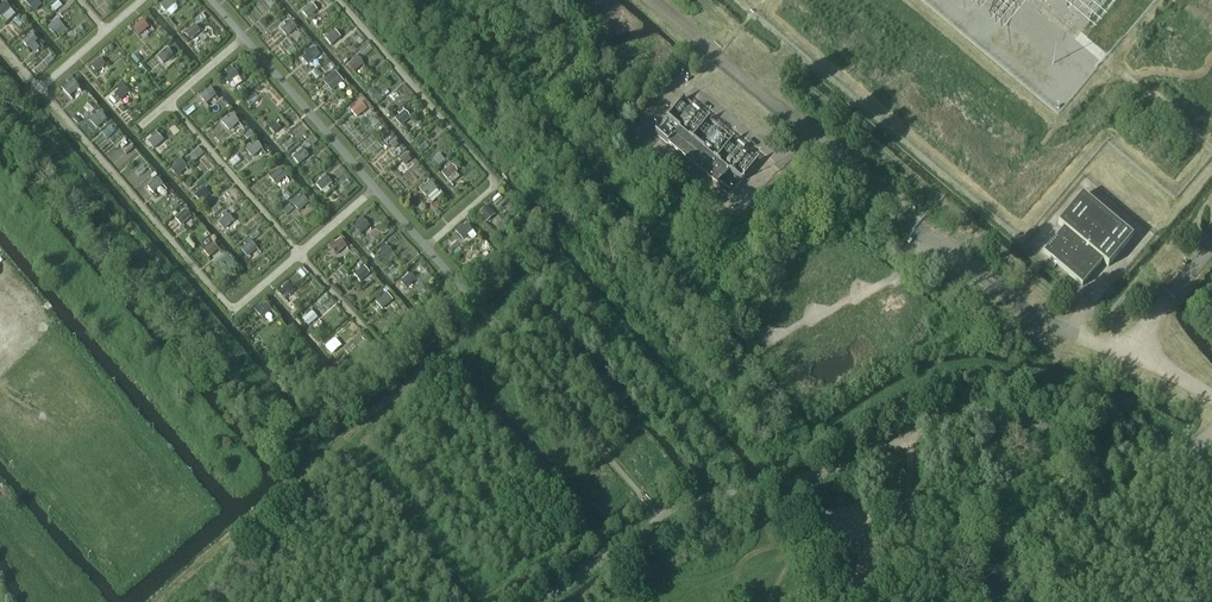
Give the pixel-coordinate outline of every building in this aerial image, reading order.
[(161,5),(166,12),(176,3),(173,0),(167,0),(161,5)] [(10,8),(4,2),(0,6),(0,17),(0,18),(10,8)] [(307,19),(317,10),(311,3),(301,12),(307,19)] [(54,34),(63,25),(55,17),(51,21),(52,23),(48,27),(54,34)] [(139,35),(148,27),(142,21),(133,28),(139,35)] [(287,37),(297,28),(290,21),(286,25),(284,23),(279,27),(281,29),(280,29),(287,37)] [(194,25),(184,33),(190,40),(200,32),(194,25)] [(331,46),(340,37),(334,30),(325,39),(331,46)] [(28,48),(37,40),(31,34),(27,37),(25,35),(20,39),(28,48)] [(163,63),(173,54),(167,48),(157,57),(163,63)] [(310,63),(320,55),(314,48),(304,56),(310,63)] [(354,73),(363,64),(355,55),(352,58),(354,60),(348,66),(354,73)] [(96,73),(105,65),(99,58),(90,66),(96,73)] [(229,84),(239,75),(230,66),(225,71),(227,73),(222,77),(229,84)] [(331,91),(343,81),(335,71),(323,81),(331,91)] [(69,96),(79,87),(73,81),(68,85),(66,82),(60,87),(69,96)] [(120,101),(130,92),(122,83),(117,88),(119,90),(114,94),(120,101)] [(206,104),(216,95),(210,88),(199,97),(206,104)] [(357,117),(366,109),(360,102),(356,106),(354,104),(349,108),(357,117)] [(400,126),(410,118),(402,108),(397,113),(399,115),(394,119),(400,126)] [(97,129),(107,120),(100,113),(96,117),(94,115),(89,120),(97,129)] [(229,131),(239,122),(233,115),(228,119),(226,117),(221,121),(229,131)] [(278,123),(272,129),(278,137),(284,131),(278,123)] [(381,125),(375,131),(382,138),(388,133),(381,125)] [(726,166),(678,126),(667,140),(715,180),(726,166)] [(154,149),(163,141),(155,131),(150,136),(152,138),(147,142),(154,149)] [(252,158),(262,149),(256,142),(251,146),(249,144),(244,148),(252,158)] [(302,149),(300,147),(295,151),(297,153),(292,158),(298,165),(309,156),(302,149)] [(405,154),(399,159),(405,165),(410,161),(405,154)] [(438,165),(444,160),(438,154),(432,159),(438,165)] [(177,176),(187,167),(181,161),(171,169),(177,176)] [(451,165),(449,163),(444,167),(446,169),(441,173),(447,180),(457,172),(451,165)] [(276,185),(286,176),(279,169),(275,173),(273,171),(268,175),(276,185)] [(322,192),(332,183),(326,176),(316,184),(322,192)] [(153,193),(163,185),(157,178),(147,186),(153,193)] [(427,198),(437,189),(431,182),(426,186),(424,184),(419,189),(427,198)] [(200,203),(210,194),(204,188),(194,196),(200,203)] [(1108,266),(1133,236),(1083,194),(1058,224),(1064,229),(1044,253),(1082,285),(1102,261),(1108,266)] [(299,212),(309,203),(303,196),(298,200),(296,198),(291,202),(299,212)] [(484,222),(494,213),(487,205),(477,214),(484,222)] [(181,226),(191,217),(184,210),(175,218),(181,226)] [(223,229),(233,221),(228,214),(218,223),(223,229)] [(359,235),(369,226),(361,217),(356,222),(358,224),(353,228),(359,235)] [(463,239),(473,231),(466,224),(462,228),(460,225),(455,230),(463,239)] [(336,255),(346,246),(340,239),(330,247),(336,255)] [(247,257),(257,248),(251,241),(241,250),(247,257)] [(209,258),(219,249),(213,242),(203,251),(209,258)] [(382,262),(393,253),(385,244),(379,248),(381,251),(376,255),(382,262)] [(360,282),(370,273),(364,266),(354,275),(360,282)] [(406,289),(416,280),(410,273),(400,282),(406,289)] [(292,301),(299,296),(286,281),(280,286),(282,288),(278,292),(284,300),(288,296),(292,301)] [(386,293),(375,303),(382,310),(393,301),(386,293)] [(258,305),(253,309),(261,319),(271,310),(266,303),(261,308),(258,305)] [(308,327),(317,318),(310,309),(305,314),(307,316),(302,320),(308,327)] [(332,354),(341,345),(335,338),(325,347),(332,354)]
